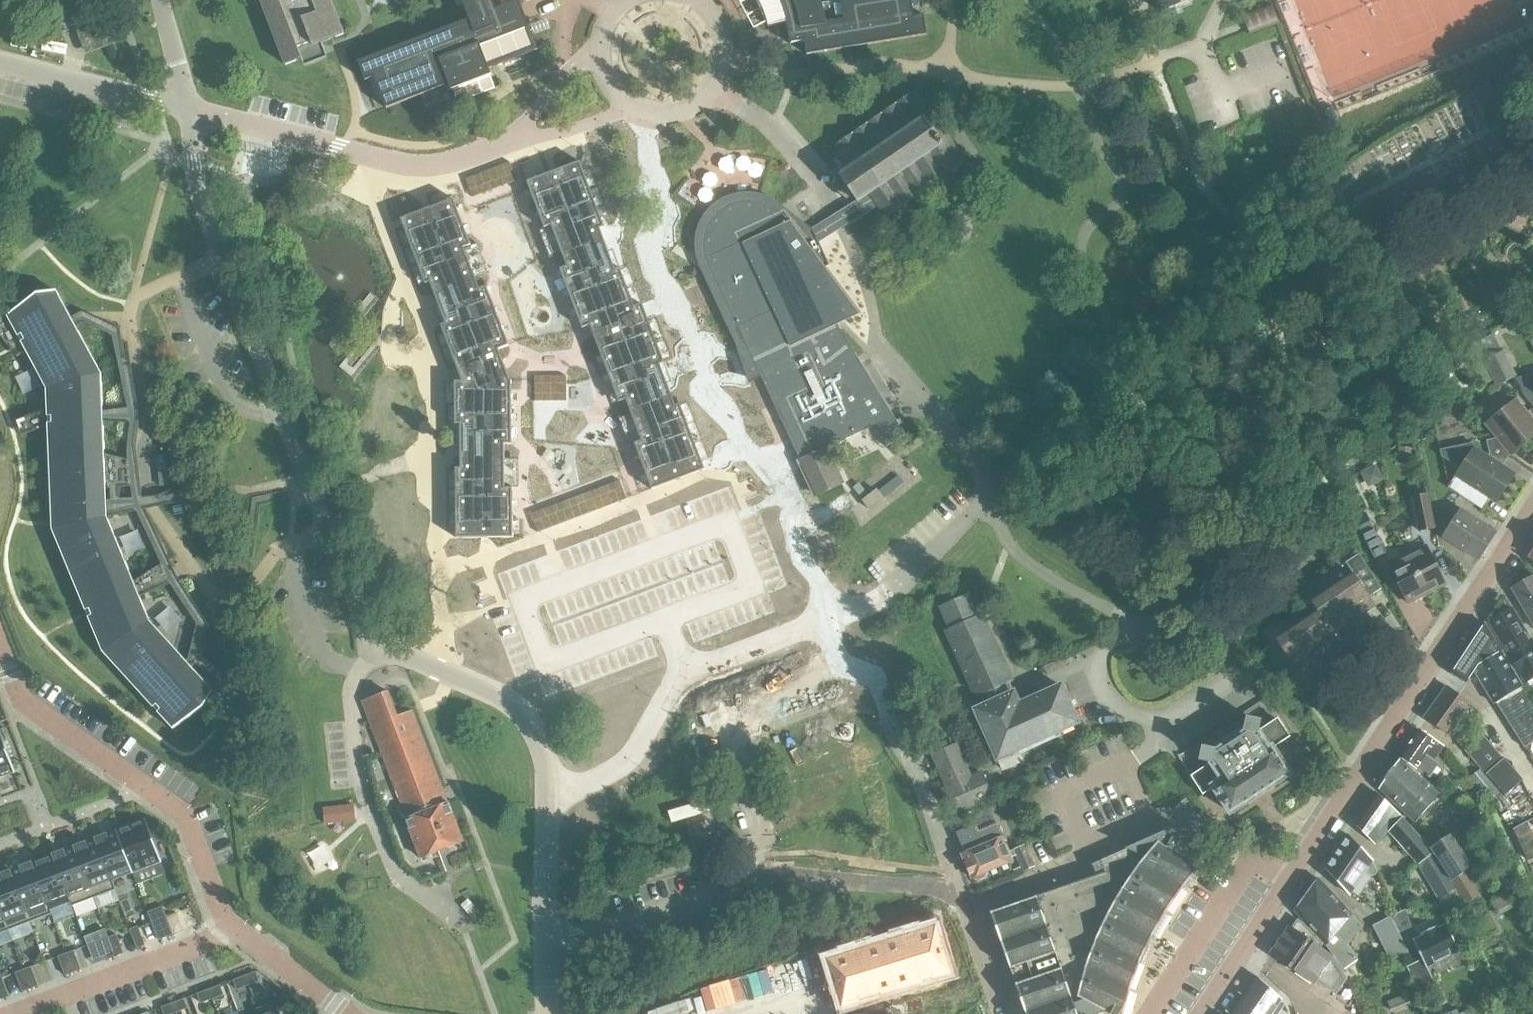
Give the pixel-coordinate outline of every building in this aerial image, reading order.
[(285,65),(302,59),(304,63),(305,64),(327,56),(327,55),(327,54),(322,42),(345,33),(333,0),(260,0),(285,65)] [(359,60),(366,79),(376,75),(387,105),(449,82),(452,89),(492,74),(489,67),(495,64),(505,60),(538,48),(529,26),(519,0),(462,0),(469,19),(359,60)] [(782,1),(785,11),(788,21),(790,31),(791,42),(805,40),(807,52),(927,34),(924,15),(914,16),(912,0),(841,0),(843,18),(826,21),(823,7),(821,0),(781,0),(782,1)] [(1160,12),(1161,11),(1162,12),(1192,0),(1155,0),(1160,12)] [(1271,4),(1242,14),(1250,34),(1279,24),(1271,4)] [(86,54),(116,43),(104,12),(75,23),(86,54)] [(828,222),(815,231),(822,241),(832,234),(850,222),(860,215),(876,204),(884,215),(885,217),(936,182),(947,198),(959,190),(956,187),(961,184),(951,171),(966,161),(955,145),(947,134),(947,133),(916,88),(835,144),(838,148),(839,149),(850,166),(841,173),(841,174),(840,175),(858,202),(845,210),(828,222)] [(470,190),(515,172),(510,161),(466,178),(470,190)] [(580,161),(527,181),(544,228),(539,230),(540,233),(546,231),(547,235),(549,239),(555,256),(562,253),(565,261),(567,266),(560,269),(582,328),(590,325),(619,402),(626,399),(631,412),(624,415),(633,440),(627,442),(628,445),(634,443),(652,489),(705,469),(680,404),(676,405),(664,375),(660,364),(665,363),(642,303),(635,306),(620,268),(616,269),(600,228),(605,227),(580,161)] [(696,236),(695,247),(697,258),(703,272),(731,333),(732,335),(737,349),(749,381),(756,376),(760,373),(781,418),(783,422),(800,458),(797,460),(800,466),(808,485),(814,497),(816,496),(841,484),(843,483),(845,482),(829,447),(839,442),(855,434),(874,425),(887,446),(906,434),(900,424),(897,420),(847,338),(843,333),(837,335),(832,324),(844,318),(859,311),(826,267),(830,265),(822,246),(820,246),(817,238),(814,239),(807,242),(787,216),(790,213),(783,205),(782,204),(772,197),(764,194),(761,193),(755,192),(746,191),(736,192),(727,196),(718,201),(710,207),(705,213),(705,214),(702,219),(699,224),(696,236)] [(454,198),(401,218),(425,284),(430,282),(437,301),(445,323),(441,325),(462,381),(455,381),(455,424),(460,424),(461,468),(456,468),(457,538),(513,537),(513,488),(519,487),(519,484),(513,485),(512,457),(505,457),(505,444),(512,444),(512,380),(510,380),(498,349),(509,345),(487,286),(480,288),(475,276),(475,275),(482,273),(472,247),(478,245),(477,242),(471,245),(454,198)] [(100,373),(73,322),(71,318),(56,291),(8,316),(20,338),(22,342),(47,388),(47,395),(49,426),(49,429),(52,520),(53,525),(53,529),(86,610),(89,616),(103,651),(152,704),(158,711),(173,727),(213,690),(192,668),(187,662),(150,622),(141,600),(136,589),(124,559),(107,518),(106,508),(106,503),(105,485),(104,457),(102,414),(102,408),(100,373)] [(1491,332),(1474,341),(1484,360),(1497,386),(1517,376),(1503,349),(1502,350),(1501,351),(1491,332)] [(1532,405),(1532,374),(1530,372),(1517,378),(1526,397),(1532,405)] [(567,401),(566,375),(535,376),(535,401),(567,401)] [(1497,437),(1512,454),(1532,436),(1532,420),(1515,399),(1486,424),(1497,437)] [(1472,444),(1441,449),(1442,457),(1460,469),(1449,486),(1480,507),(1488,495),(1497,500),(1514,474),(1473,447),(1472,444)] [(1370,485),(1384,478),(1376,463),(1362,470),(1370,485)] [(538,532),(627,498),(623,487),(534,521),(538,532)] [(1416,504),(1421,530),(1434,527),(1429,501),(1427,491),(1414,494),(1416,504)] [(1479,558),(1496,533),(1459,510),(1443,535),(1479,558)] [(1372,525),(1366,512),(1354,518),(1361,531),(1372,525)] [(1374,528),(1363,534),(1363,535),(1375,558),(1386,552),(1374,528)] [(1407,553),(1428,593),(1446,584),(1426,544),(1407,553)] [(1409,603),(1428,593),(1407,553),(1388,563),(1409,603)] [(1354,573),(1332,587),(1354,620),(1376,605),(1370,596),(1382,588),(1359,554),(1347,562),(1354,573)] [(1512,588),(1532,623),(1532,576),(1512,588)] [(1333,634),(1334,633),(1354,620),(1332,587),(1311,601),(1318,611),(1333,634)] [(984,611),(980,613),(970,592),(938,606),(949,629),(945,631),(975,696),(980,694),(984,704),(975,709),(1003,770),(1024,761),(1019,749),(1081,721),(1063,680),(1021,700),(1015,688),(1014,688),(1011,681),(1015,679),(984,611)] [(1510,656),(1525,683),(1532,678),(1532,642),(1512,607),(1489,621),(1510,656)] [(1341,643),(1334,633),(1333,634),(1318,611),(1297,625),(1319,657),(1341,643)] [(1480,661),(1501,649),(1485,622),(1451,672),(1466,682),(1475,669),(1480,661)] [(1297,672),(1319,657),(1297,625),(1276,639),(1297,672)] [(1501,649),(1480,661),(1475,669),(1525,747),(1532,742),(1532,705),(1522,686),(1523,686),(1501,649)] [(1450,735),(1472,703),(1447,685),(1424,717),(1450,735)] [(399,715),(389,690),(362,701),(406,817),(405,818),(421,858),(465,841),(450,801),(448,801),(413,709),(399,715)] [(935,716),(922,722),(927,735),(941,729),(935,716)] [(1203,746),(1200,765),(1198,770),(1193,774),(1190,776),(1202,794),(1203,794),(1214,786),(1231,810),(1288,773),(1272,748),(1289,736),(1279,722),(1277,718),(1274,720),(1258,730),(1260,720),(1246,717),(1245,725),(1211,747),(1203,746)] [(1430,777),(1439,764),(1434,761),(1444,746),(1419,729),(1400,756),(1430,777)] [(1476,730),(1460,744),(1485,774),(1501,760),(1476,730)] [(15,772),(0,733),(0,777),(15,772)] [(970,779),(962,761),(955,744),(934,754),(949,788),(943,791),(952,812),(993,794),(983,773),(970,779)] [(1415,822),(1441,795),(1401,757),(1379,787),(1415,822)] [(1479,770),(1470,777),(1489,801),(1499,793),(1479,770)] [(1389,832),(1418,864),(1443,908),(1460,898),(1451,880),(1434,852),(1435,851),(1430,846),(1401,817),(1402,817),(1376,791),(1354,822),(1376,845),(1389,832)] [(353,803),(322,806),(324,823),(355,820),(353,803)] [(145,818),(116,829),(133,873),(162,862),(145,818)] [(1514,823),(1525,858),(1532,855),(1532,832),(1529,818),(1514,823)] [(711,819),(692,825),(696,837),(714,831),(711,819)] [(977,824),(958,832),(966,852),(962,854),(972,878),(973,878),(979,881),(986,879),(988,871),(1014,860),(998,822),(979,830),(977,824)] [(1107,1011),(1113,1013),(1123,1013),(1130,991),(1140,963),(1152,936),(1167,911),(1184,886),(1203,864),(1201,863),(1194,860),(1196,856),(1197,851),(1196,843),(1194,839),(1188,832),(1184,830),(1176,828),(1172,829),(1167,830),(1093,864),(1097,875),(993,911),(991,911),(1027,1013),(1098,1013),(1107,1011)] [(112,881),(112,880),(133,873),(116,829),(95,837),(112,881)] [(1451,832),(1430,846),(1435,851),(1434,852),(1451,880),(1460,898),(1463,904),(1479,894),(1472,883),(1469,884),(1462,873),(1473,866),(1451,832)] [(1349,894),(1365,870),(1369,874),(1372,875),(1377,869),(1373,860),(1350,835),(1326,871),(1349,894)] [(112,881),(95,837),(74,845),(94,897),(116,889),(112,880),(112,881)] [(1023,871),(1035,866),(1026,843),(1013,849),(1023,871)] [(71,901),(72,905),(94,897),(74,845),(53,853),(71,901)] [(53,853),(31,861),(50,909),(71,901),(53,853)] [(50,909),(31,861),(10,869),(30,922),(51,914),(50,909)] [(0,873),(0,907),(9,930),(30,922),(10,869),(0,873)] [(1344,969),(1358,959),(1348,944),(1364,926),(1319,879),(1295,910),(1327,945),(1344,969)] [(1490,899),(1496,911),(1510,904),(1504,892),(1490,899)] [(163,905),(147,911),(158,939),(174,933),(163,905)] [(478,912),(473,906),(466,913),(471,918),(478,912)] [(9,930),(0,907),(0,933),(9,930)] [(1391,961),(1409,951),(1391,915),(1373,924),(1391,961)] [(1285,931),(1283,929),(1282,929),(1275,940),(1277,942),(1270,952),(1314,983),(1316,980),(1335,993),(1346,978),(1303,924),(1297,920),(1292,928),(1288,926),(1285,931)] [(1412,937),(1423,959),(1407,967),(1418,990),(1434,982),(1427,967),(1458,952),(1443,922),(1412,937)] [(138,926),(130,929),(137,948),(145,944),(138,926)] [(830,963),(844,1009),(950,978),(936,931),(830,963)] [(117,934),(109,937),(116,956),(124,952),(117,934)] [(109,937),(100,940),(108,959),(116,956),(109,937)] [(74,950),(66,953),(73,972),(81,969),(74,950)] [(66,953),(57,956),(65,975),(73,972),(66,953)] [(32,966),(24,969),(31,988),(39,985),(32,966)] [(24,969),(16,972),(23,991),(31,988),(24,969)] [(9,996),(0,971),(0,1000),(9,996)] [(255,971),(244,976),(248,985),(259,981),(255,971)] [(244,976),(233,980),(237,990),(248,985),(244,976)] [(1276,1009),(1282,999),(1257,976),(1232,1013),(1272,1013),(1276,1009)] [(220,984),(208,989),(212,998),(224,994),(220,984)] [(208,989),(197,993),(201,1003),(212,998),(208,989)] [(1408,1001),(1405,994),(1388,1001),(1391,1008),(1408,1001)] [(184,998),(172,1003),(176,1012),(188,1008),(184,998)] [(258,1013),(259,1013),(280,1013),(276,1002),(256,1009),(258,1013)] [(161,1007),(164,1013),(172,1013),(176,1012),(172,1003),(161,1007)]
